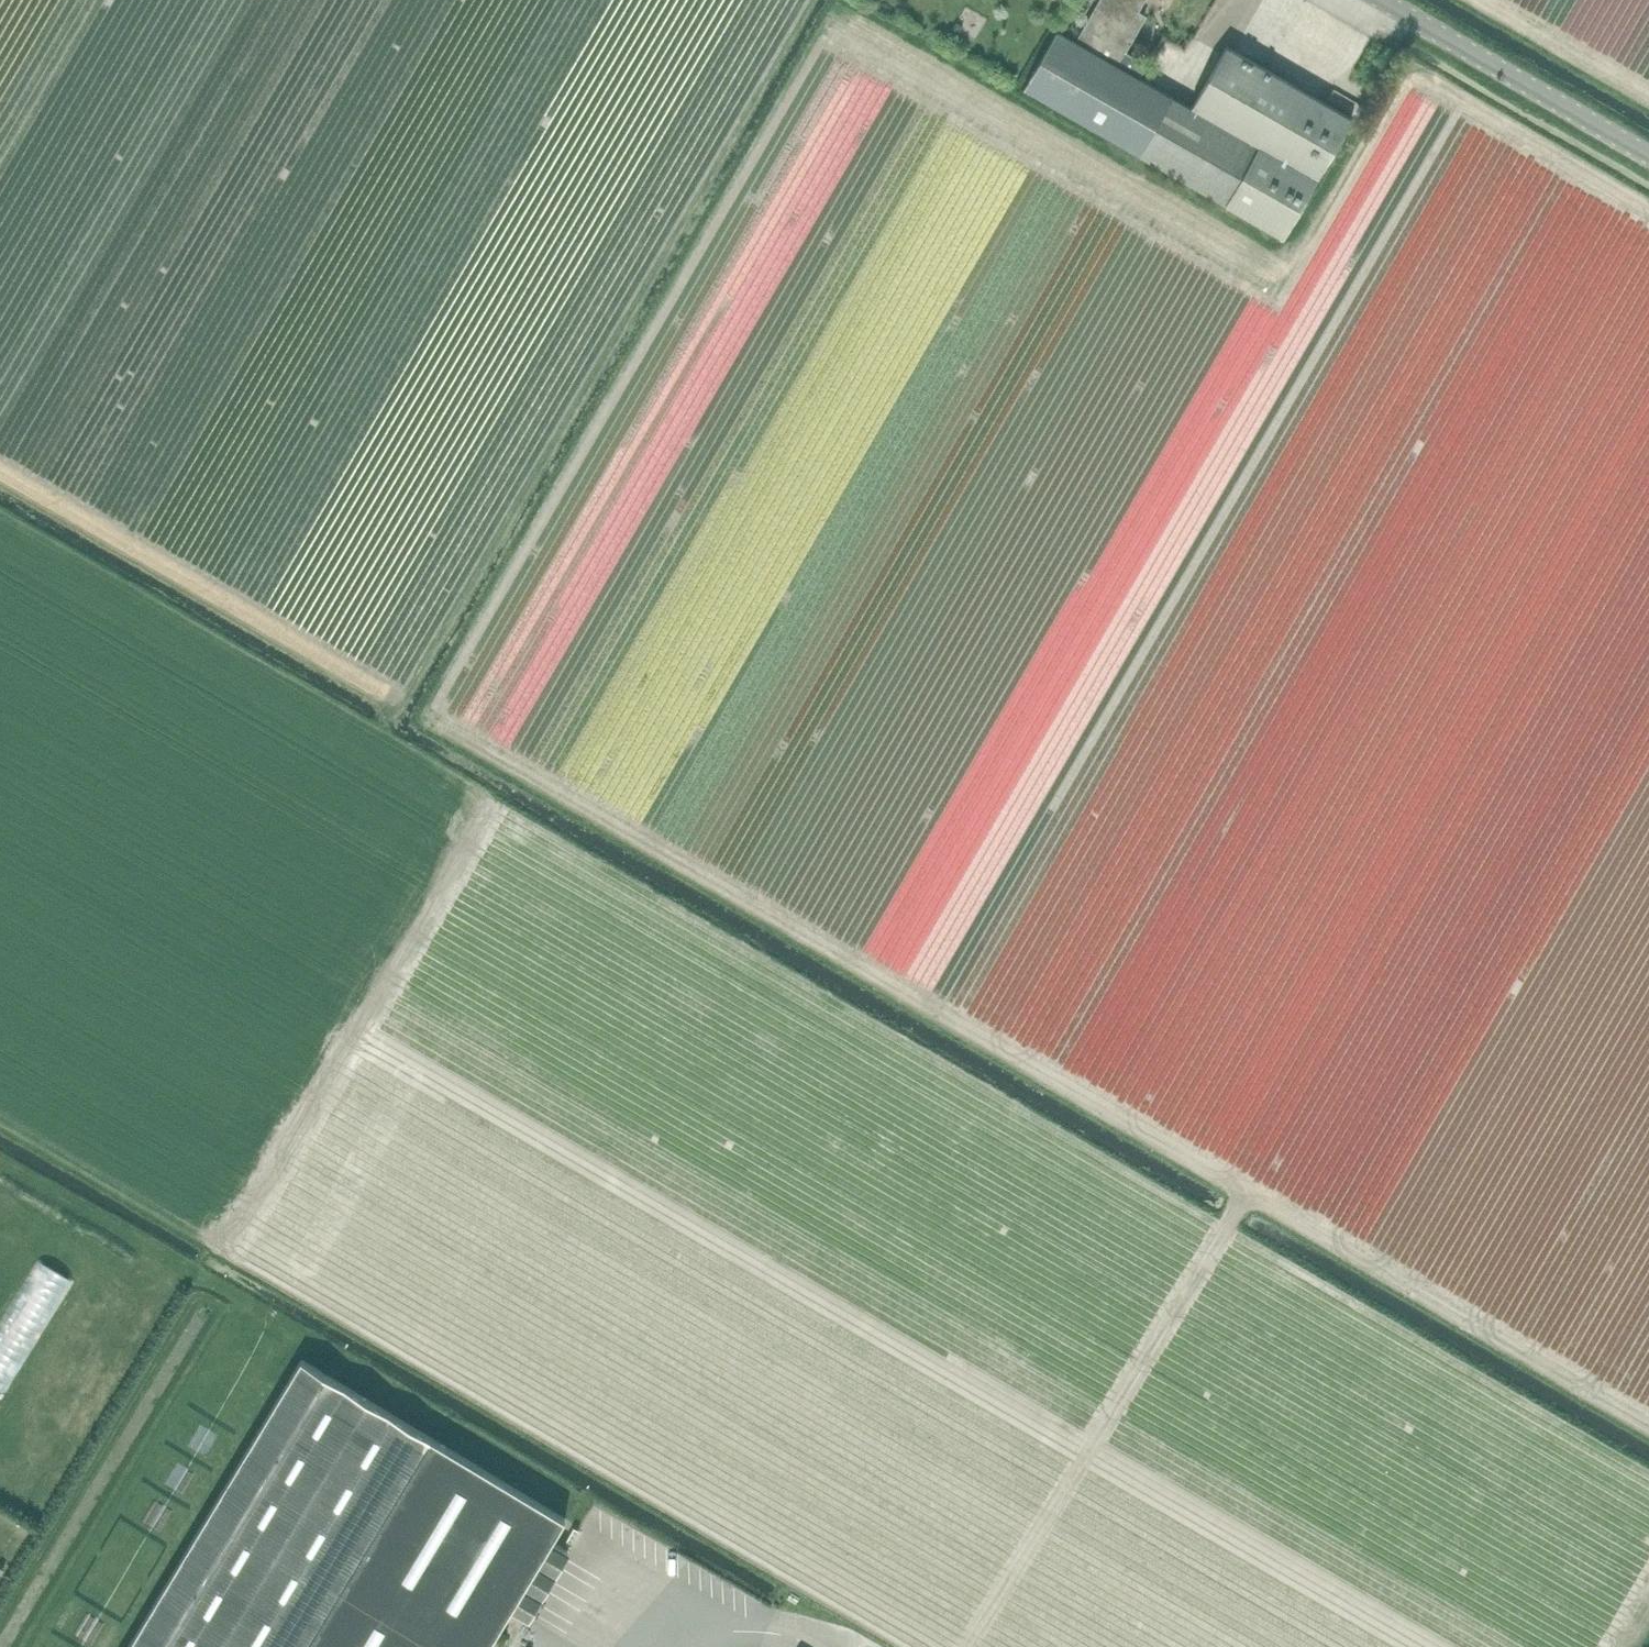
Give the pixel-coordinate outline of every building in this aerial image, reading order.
[(1126,50),(1146,16),(1138,11),(1144,0),(1100,0),(1077,41),(1058,30),(1025,87),(1286,236),(1354,118),(1228,45),(1192,107),(1140,78),(1148,63),(1126,50)] [(128,1646),(489,1646),(511,1610),(529,1621),(570,1552),(568,1551),(552,1541),(566,1518),(432,1438),(420,1430),(302,1359),(128,1646)]
